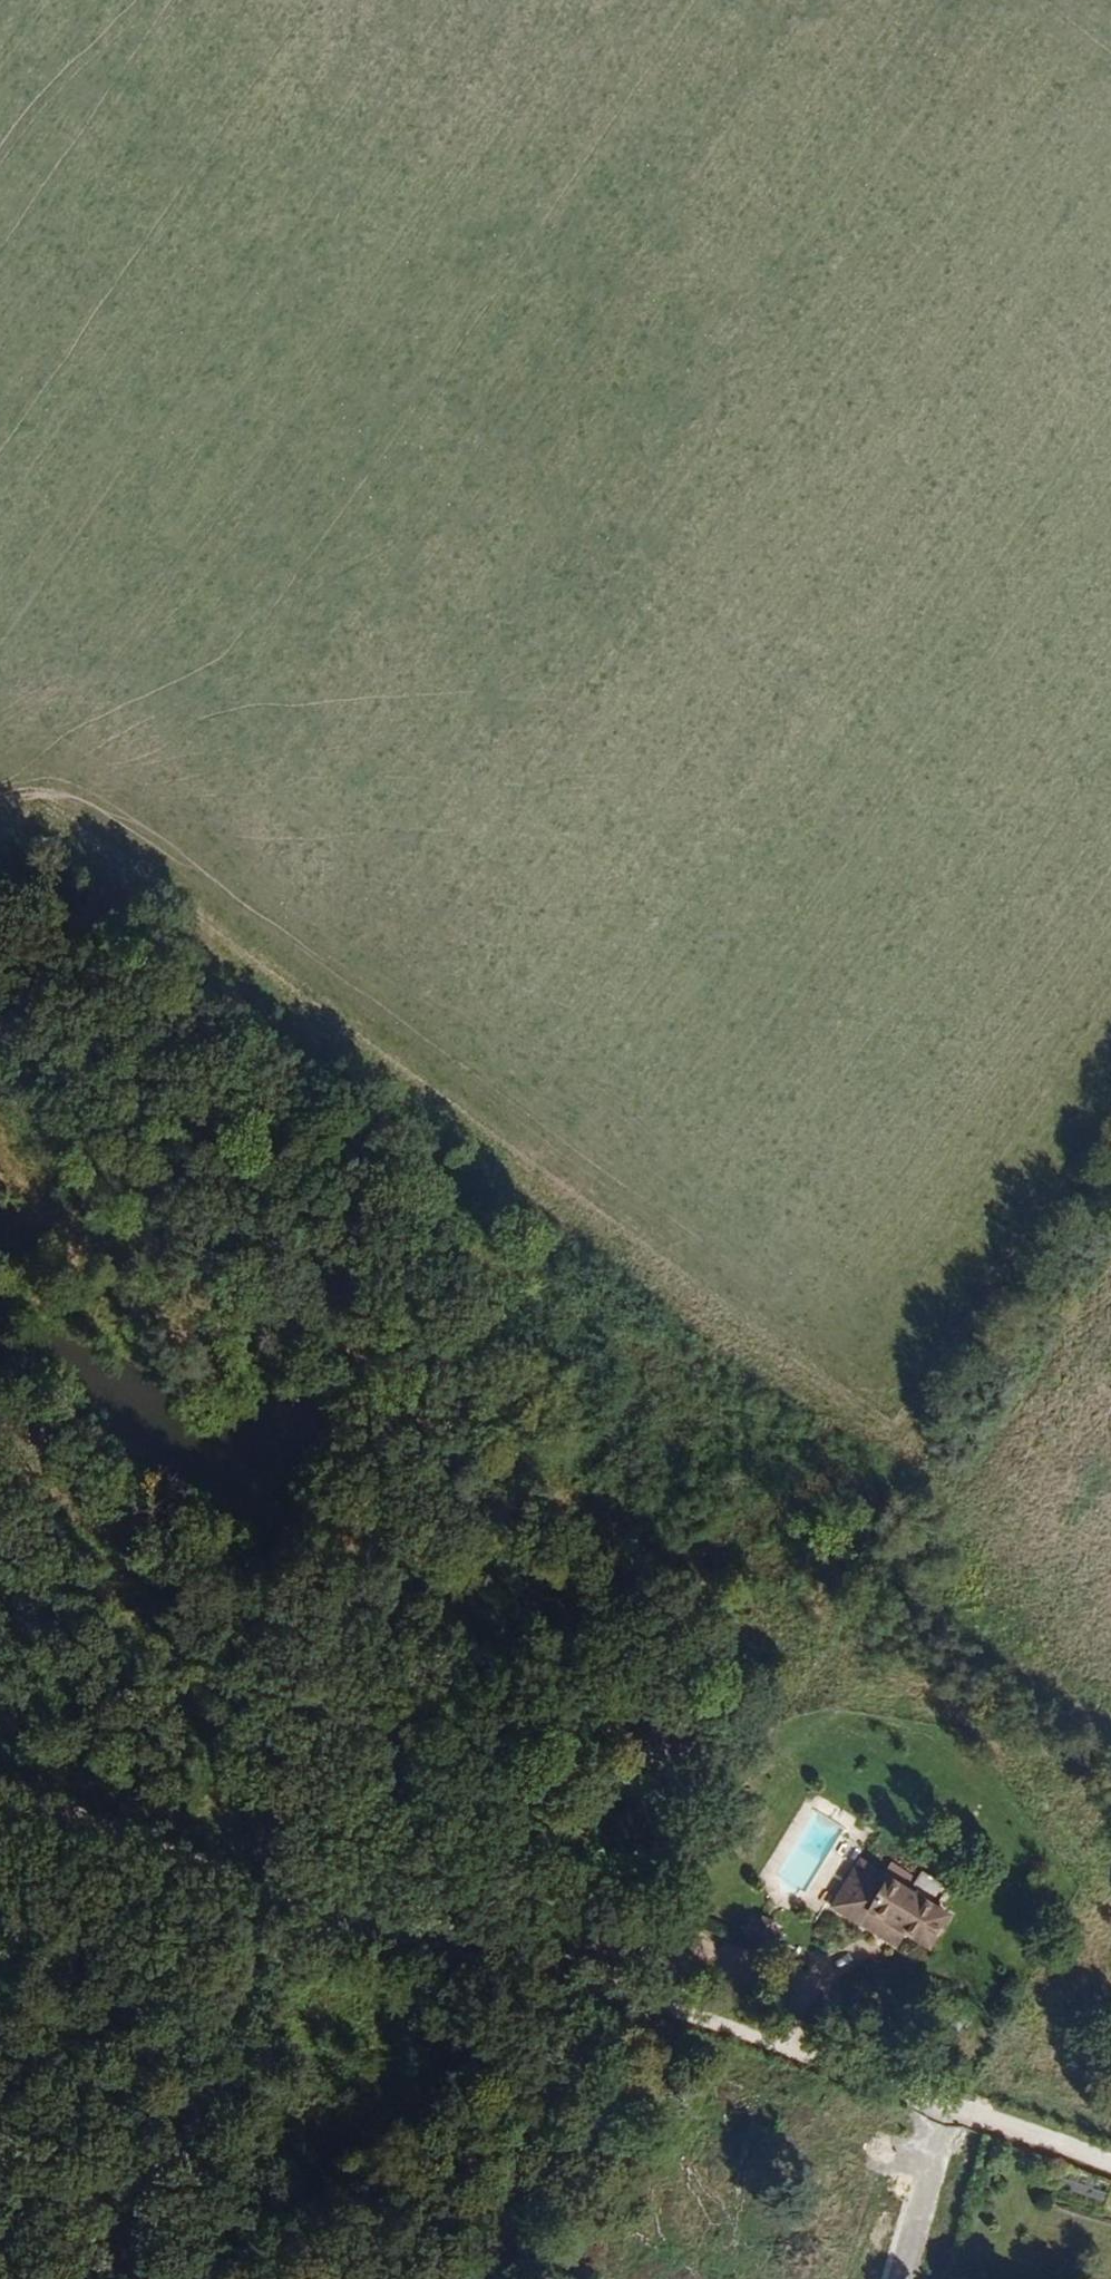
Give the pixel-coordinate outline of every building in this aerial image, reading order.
[(819,1908),(871,1939),(879,1926),(909,1943),(940,1890),(913,1875),(908,1883),(854,1851),(819,1908)]
